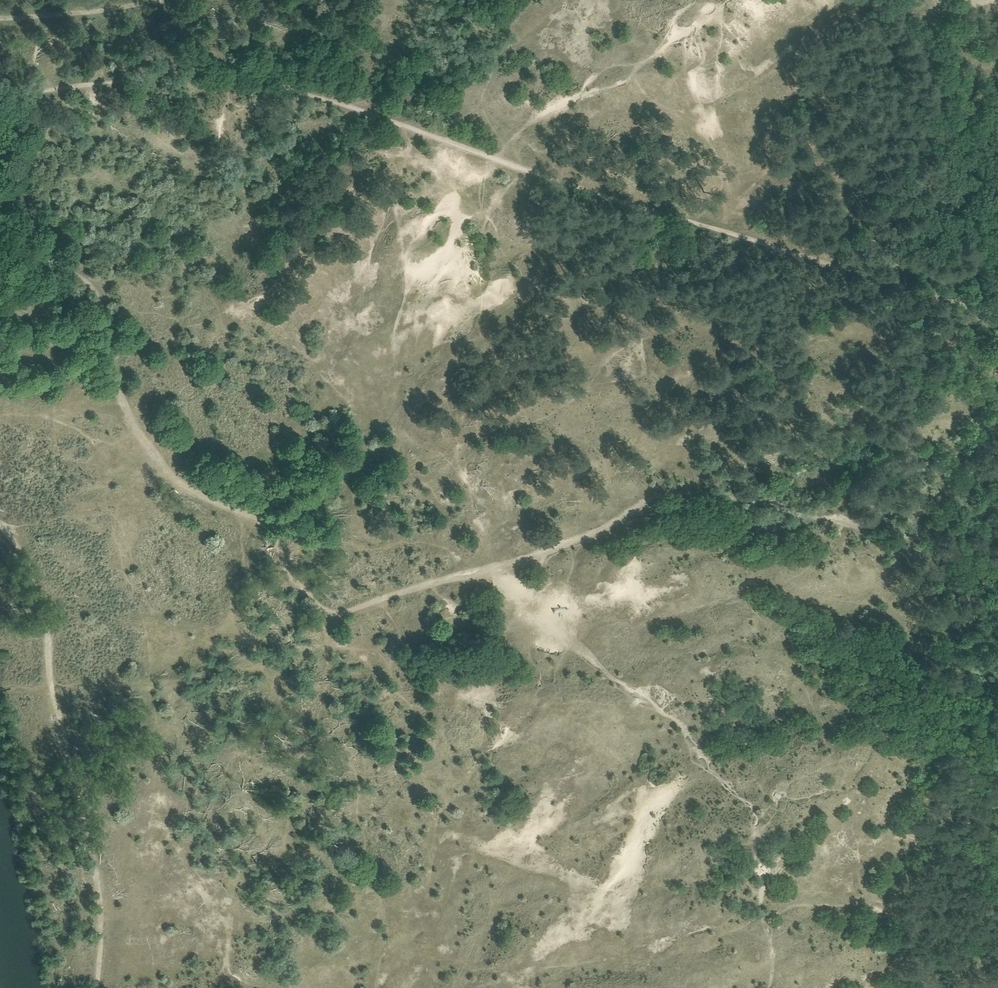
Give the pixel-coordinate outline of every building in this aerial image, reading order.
[(553,608),(553,613),(559,612),(559,615),(562,615),(562,611),(567,611),(566,607),(561,608),(561,606),(559,606),(559,608),(553,608)] [(540,647),(536,646),(534,656),(561,660),(562,650),(558,650),(557,654),(550,653),(550,649),(547,648),(547,653),(539,652),(540,647)]
